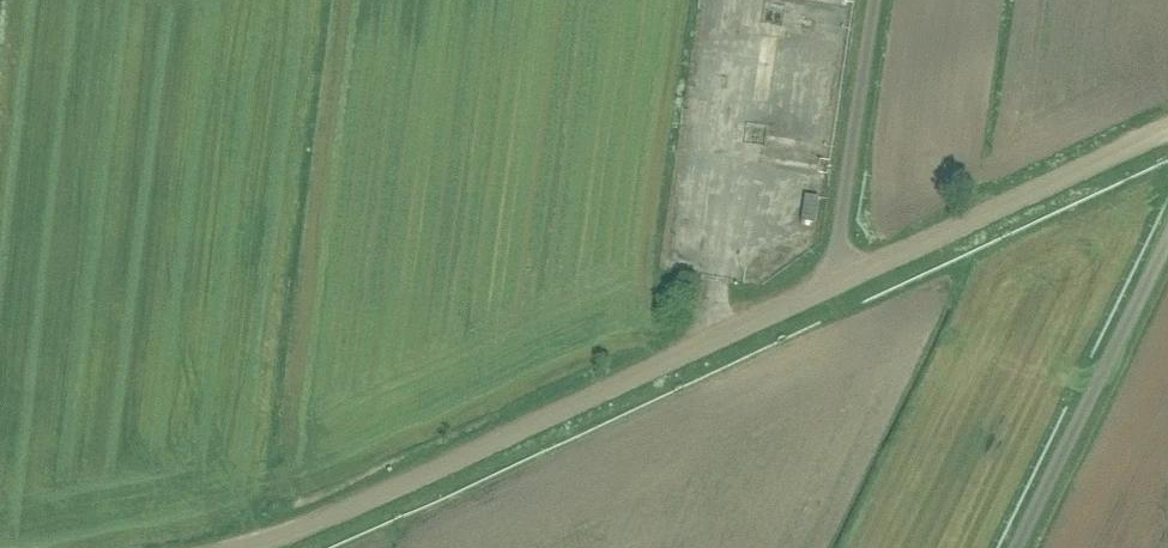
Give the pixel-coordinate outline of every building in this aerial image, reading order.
[(801,200),(795,237),(814,240),(820,204),(801,200)]
